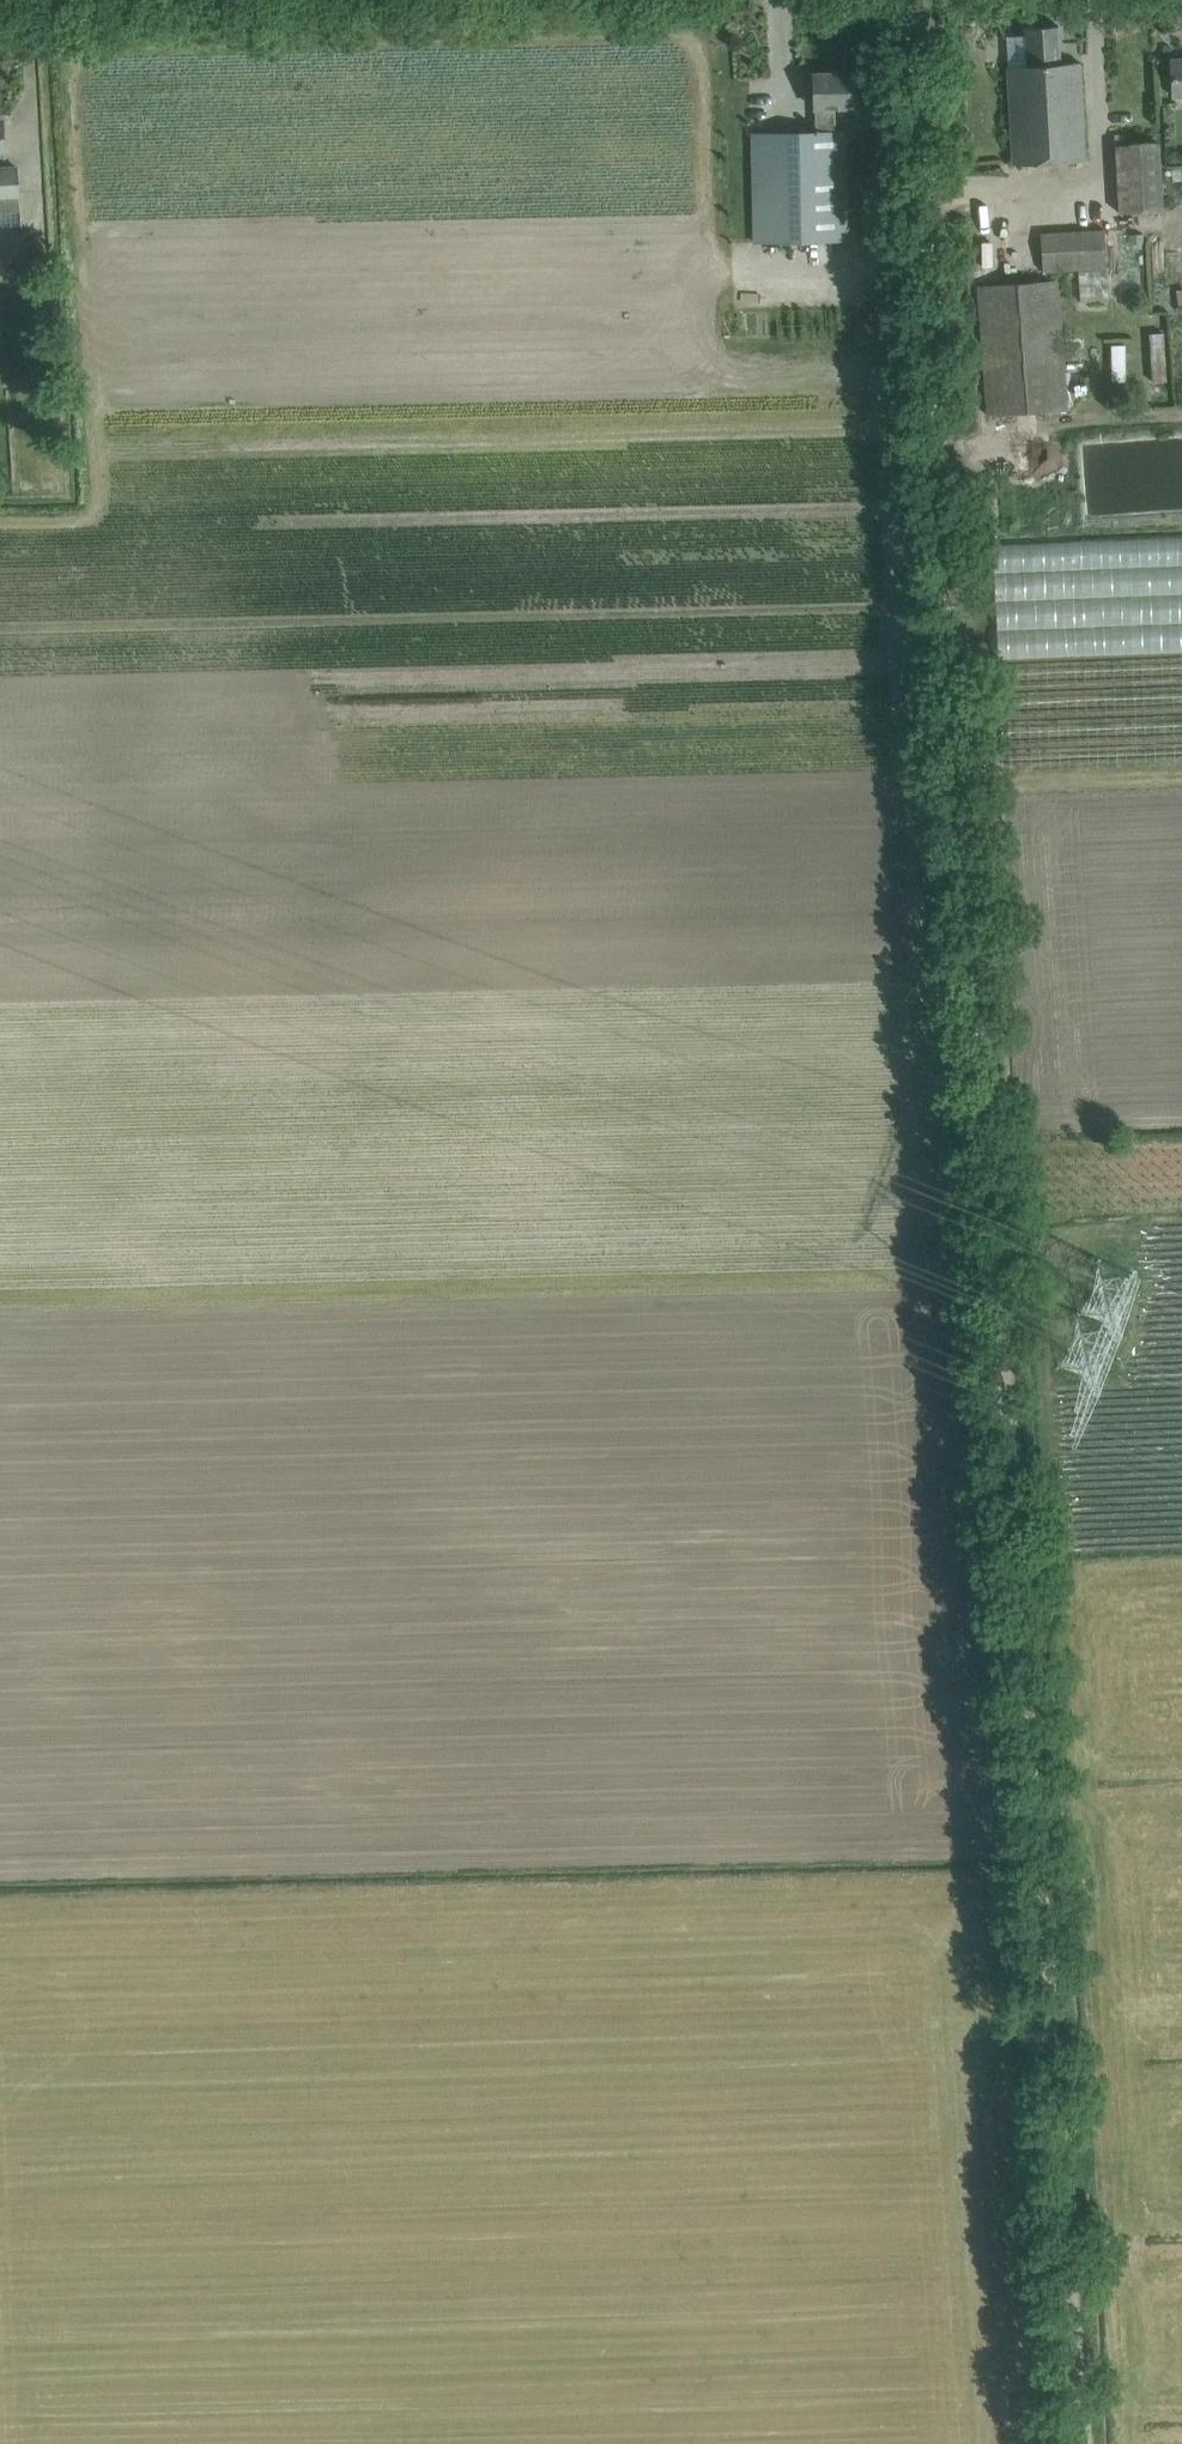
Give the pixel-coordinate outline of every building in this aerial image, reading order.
[(1027,64),(1008,66),(1013,164),(1085,160),(1080,61),(1061,63),(1059,25),(1025,27),(1027,64)] [(1173,83),(1173,96),(1181,95),(1181,59),(1171,59),(1173,83)] [(752,133),(753,157),(755,241),(848,239),(845,131),(835,131),(835,107),(855,107),(854,72),(814,73),(815,108),(816,132),(752,133)] [(1122,144),(1124,211),(1170,209),(1168,142),(1122,144)] [(21,210),(18,167),(0,168),(0,212),(21,210)] [(1107,268),(1105,230),(1041,234),(1043,272),(1107,268)] [(988,416),(1069,410),(1066,365),(1083,364),(1077,281),(1058,283),(1058,281),(978,287),(988,416)] [(1115,380),(1132,380),(1131,343),(1113,344),(1115,380)] [(1041,709),(1062,710),(1064,682),(1072,682),(1073,668),(1033,665),(1028,738),(1039,739),(1041,709)]
